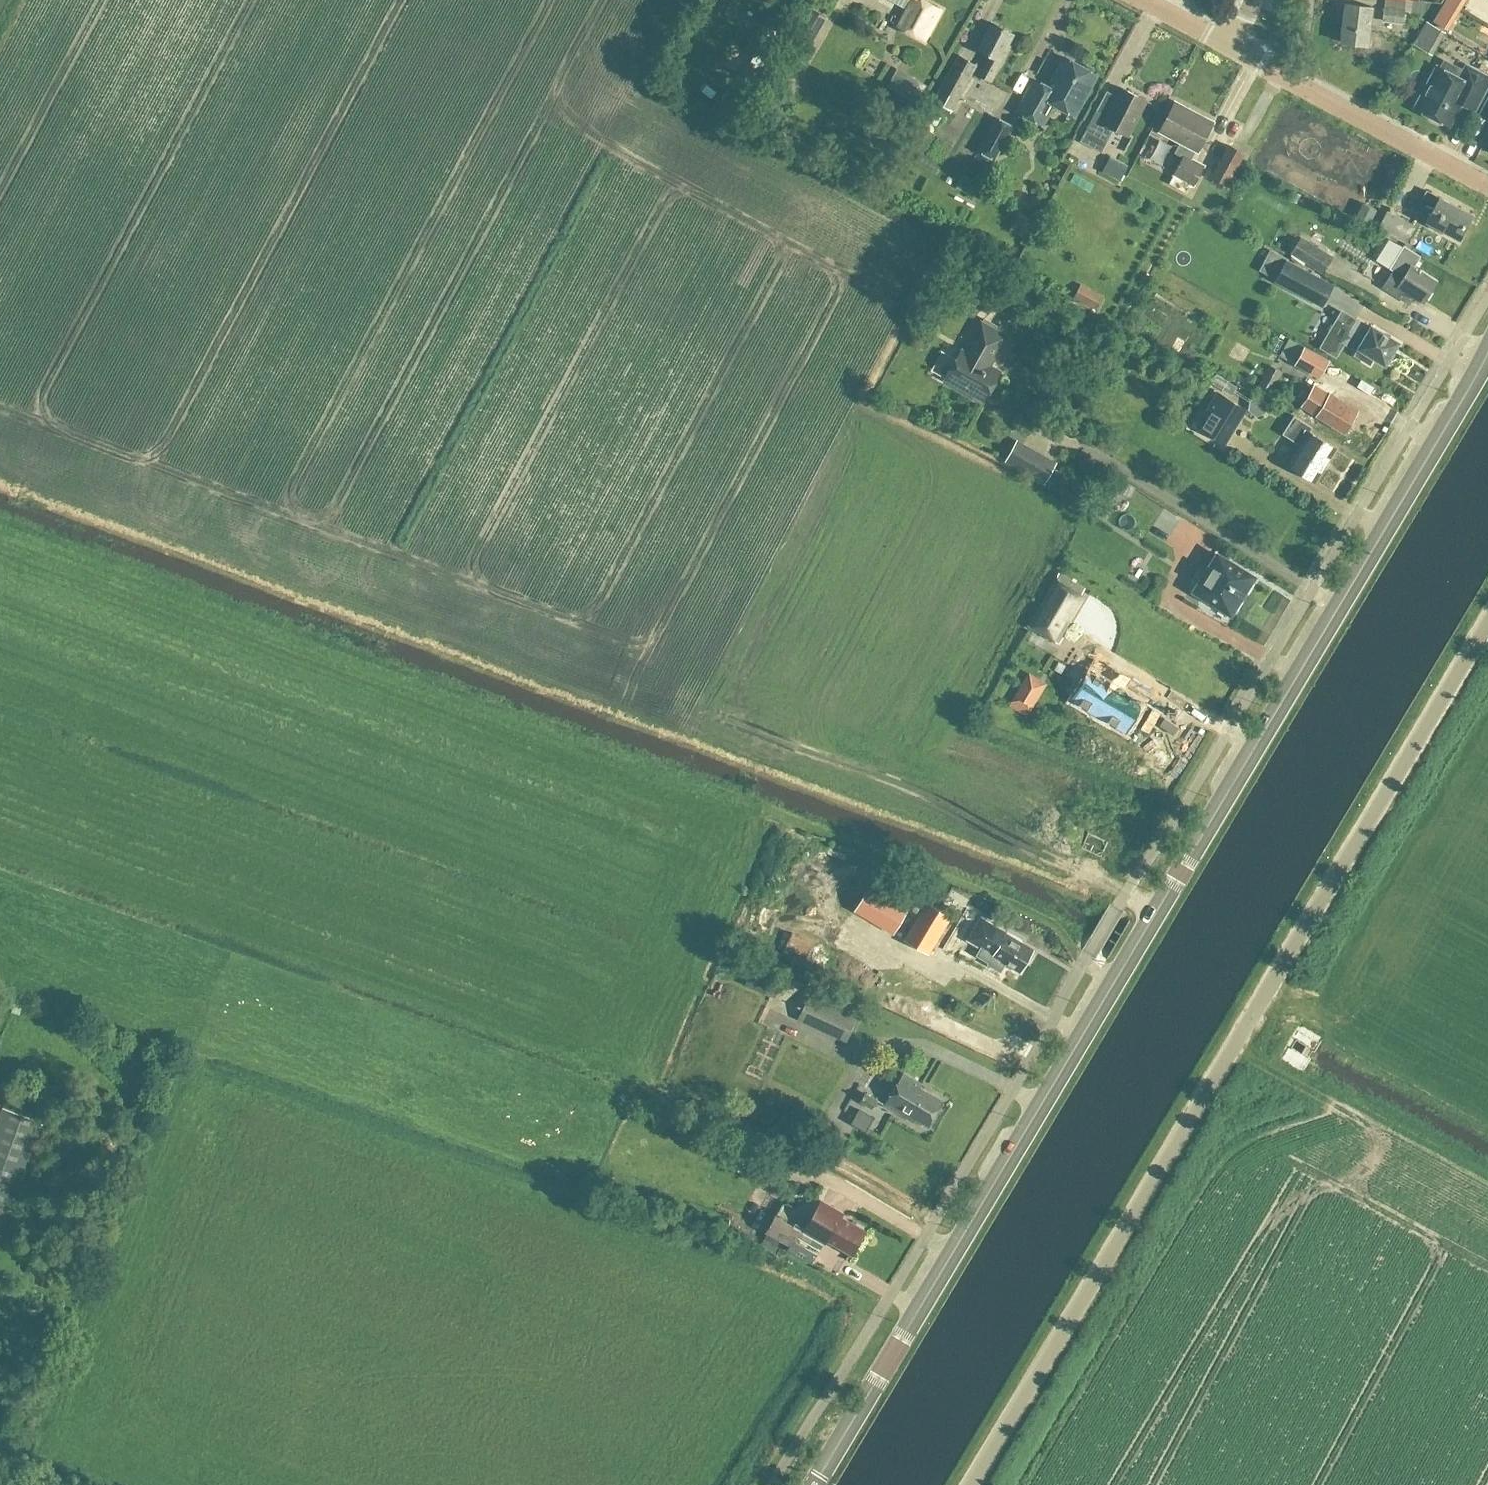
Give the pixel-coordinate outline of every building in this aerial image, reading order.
[(923,38),(938,10),(919,0),(912,0),(898,25),(923,38)] [(1425,13),(1426,1),(1416,0),(1385,0),(1382,20),(1403,23),(1405,10),(1425,13)] [(1340,41),(1366,44),(1371,6),(1345,2),(1340,41)] [(812,44),(827,16),(814,8),(798,36),(812,44)] [(1014,35),(991,22),(977,48),(988,54),(977,75),(991,82),(1010,46),(1008,45),(1014,35)] [(1144,34),(1159,38),(1162,25),(1147,22),(1144,34)] [(1440,48),(1442,24),(1426,23),(1423,47),(1440,48)] [(783,54),(775,49),(782,37),(763,28),(757,39),(751,50),(777,64),(783,54)] [(951,110),(977,65),(959,55),(933,100),(951,110)] [(1053,103),(1074,114),(1096,74),(1092,72),(1092,68),(1086,64),(1082,67),(1064,57),(1048,87),(1034,79),(1016,110),(1042,124),(1053,103)] [(1415,107),(1430,115),(1431,118),(1439,123),(1442,122),(1447,124),(1460,101),(1473,108),(1487,79),(1487,78),(1466,67),(1464,71),(1445,61),(1441,69),(1437,67),(1415,107)] [(926,86),(897,69),(888,84),(917,101),(926,86)] [(1101,151),(1106,141),(1114,127),(1127,134),(1146,99),(1122,87),(1108,113),(1097,107),(1080,140),(1101,151)] [(1181,142),(1176,152),(1183,156),(1174,174),(1194,184),(1204,165),(1190,158),(1195,149),(1198,151),(1213,122),(1175,101),(1160,130),(1181,142)] [(919,122),(937,132),(947,115),(929,105),(919,122)] [(982,146),(981,147),(996,155),(1011,126),(1009,125),(997,118),(982,146)] [(1225,184),(1242,153),(1229,146),(1212,177),(1225,184)] [(1440,196),(1427,189),(1421,199),(1435,206),(1427,220),(1430,221),(1428,224),(1437,229),(1439,226),(1459,236),(1472,212),(1440,195),(1440,196)] [(1387,210),(1378,226),(1407,241),(1415,224),(1387,210)] [(1024,215),(1018,228),(1032,233),(1037,220),(1024,215)] [(1308,263),(1319,247),(1302,236),(1291,252),(1308,263)] [(1393,269),(1383,286),(1409,302),(1414,294),(1424,300),(1436,280),(1414,267),(1421,255),(1403,244),(1390,267),(1393,269)] [(1315,276),(1287,261),(1276,282),(1304,297),(1315,276)] [(980,289),(975,296),(992,306),(996,299),(980,289)] [(1352,327),(1338,319),(1322,347),(1335,355),(1343,342),(1356,350),(1357,351),(1354,355),(1370,364),(1373,358),(1384,365),(1386,362),(1389,364),(1396,354),(1392,352),(1398,343),(1370,325),(1369,327),(1357,319),(1352,327)] [(946,378),(984,400),(1000,372),(989,366),(1006,336),(982,322),(965,352),(962,350),(946,378)] [(1295,364),(1320,377),(1329,360),(1305,347),(1305,346),(1289,338),(1280,355),(1295,363),(1295,364)] [(1258,387),(1270,392),(1283,371),(1270,364),(1258,387)] [(1344,432),(1358,410),(1330,394),(1327,398),(1313,389),(1314,388),(1313,388),(1302,406),(1317,415),(1316,416),(1344,432)] [(1244,408),(1218,392),(1198,426),(1224,442),(1244,408)] [(1335,448),(1309,432),(1312,427),(1294,416),(1283,434),(1300,444),(1288,464),(1315,481),(1335,448)] [(1017,443),(1007,460),(1033,475),(1043,457),(1017,443)] [(1230,615),(1254,578),(1217,555),(1193,591),(1230,615)] [(1030,625),(1057,641),(1070,620),(1065,617),(1042,604),(1030,625)] [(1098,714),(1116,725),(1133,696),(1110,682),(1113,676),(1100,668),(1097,674),(1082,666),(1065,694),(1079,703),(1078,705),(1097,716),(1098,714)] [(1011,705),(1025,714),(1032,704),(1017,695),(1011,705)] [(896,933),(911,907),(868,882),(853,908),(896,933)] [(928,902),(905,940),(929,954),(952,916),(928,902)] [(1031,953),(1033,950),(1022,944),(1024,941),(983,917),(969,940),(997,957),(996,960),(1006,967),(1008,964),(1019,970),(1021,971),(1025,963),(1027,961),(1029,962),(1034,954),(1031,953)] [(797,933),(790,948),(813,958),(820,943),(797,933)] [(860,1009),(823,991),(814,986),(800,1016),(809,1020),(847,1037),(860,1009)] [(915,1118),(928,1126),(942,1102),(920,1088),(922,1084),(904,1073),(885,1105),(913,1121),(915,1118)] [(41,1120),(45,1109),(7,1096),(0,1115),(0,1233),(1,1234),(41,1120)] [(850,1255),(864,1232),(839,1217),(841,1214),(821,1202),(803,1231),(824,1243),(826,1240),(850,1255)] [(774,1216),(765,1232),(789,1246),(798,1231),(774,1216)]
